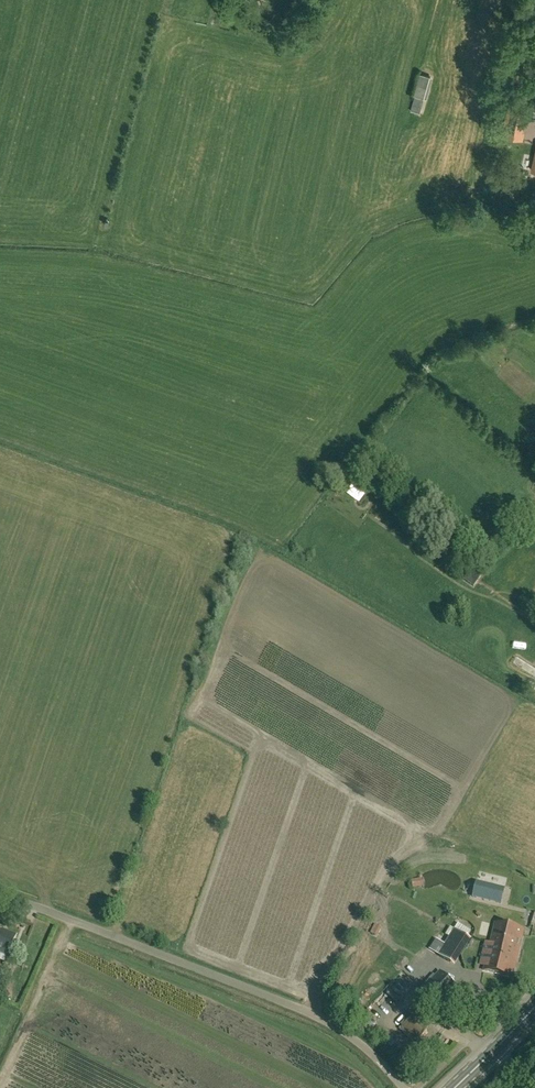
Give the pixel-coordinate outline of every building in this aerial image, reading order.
[(412,110),(418,112),(422,98),(427,99),(433,77),(421,73),(414,95),(415,96),(412,110)] [(507,116),(525,120),(527,112),(509,108),(507,116)] [(503,135),(510,137),(521,140),(523,132),(512,130),(504,128),(503,135)] [(477,882),(474,893),(473,896),(497,902),(501,903),(504,889),(477,882)] [(500,944),(519,948),(524,929),(495,922),(489,943),(496,944),(500,944)] [(444,944),(438,954),(450,961),(466,936),(470,930),(458,923),(455,928),(454,928),(454,929),(450,927),(445,934),(449,936),(444,944)] [(14,940),(16,935),(8,932),(7,933),(0,931),(0,951),(9,955),(11,950),(15,952),(19,942),(14,940)] [(512,976),(519,948),(500,944),(496,944),(489,943),(483,969),(512,976)] [(451,1021),(471,1000),(440,971),(420,993),(451,1021)] [(402,1027),(417,1041),(427,1030),(426,1030),(412,1016),(402,1027)]
